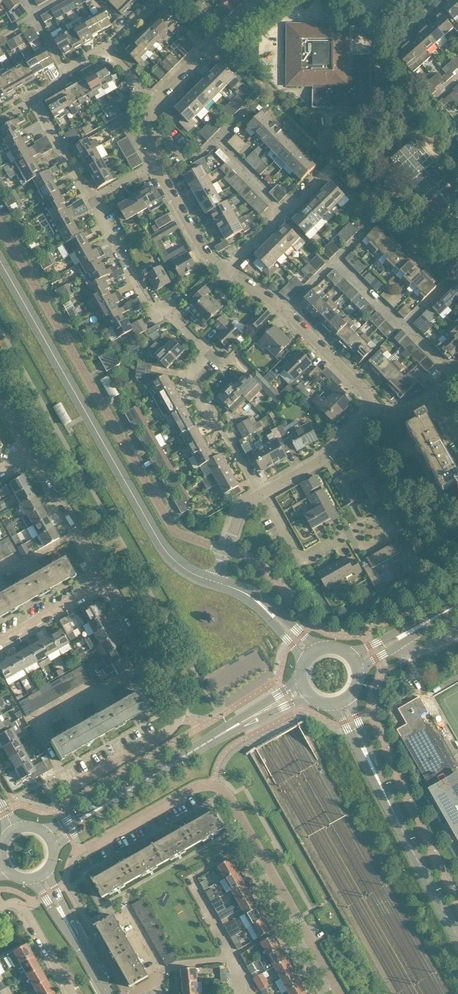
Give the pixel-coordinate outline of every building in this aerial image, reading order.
[(65,11),(66,14),(76,9),(74,6),(71,0),(69,0),(61,5),(65,11)] [(131,7),(124,0),(111,0),(109,2),(123,16),(131,7)] [(231,4),(236,10),(244,2),(242,0),(233,0),(234,1),(231,4)] [(449,3),(444,7),(457,23),(457,5),(454,0),(447,0),(449,3)] [(225,5),(221,8),(222,9),(228,17),(228,16),(233,12),(236,10),(231,4),(227,7),(225,5)] [(51,10),(54,17),(55,17),(56,19),(66,14),(65,11),(61,5),(51,10)] [(14,14),(19,19),(28,12),(23,6),(14,14)] [(95,7),(90,10),(94,17),(103,33),(107,31),(106,29),(112,25),(107,16),(103,8),(98,11),(95,7)] [(165,8),(156,16),(170,30),(172,32),(176,28),(174,26),(178,21),(165,8)] [(216,27),(228,17),(221,8),(215,14),(219,19),(213,24),(216,27)] [(45,22),(54,17),(51,10),(41,16),(45,22)] [(434,24),(445,36),(454,28),(439,11),(435,14),(439,19),(434,24)] [(166,34),(170,30),(156,16),(148,24),(164,40),(168,36),(166,34)] [(100,35),(103,33),(94,17),(89,20),(87,17),(82,20),(93,39),(94,39),(93,36),(99,33),(100,35)] [(93,39),(82,20),(83,23),(79,25),(77,23),(73,25),(74,28),(84,45),(93,39)] [(67,28),(62,31),(73,51),(84,45),(74,28),(73,25),(71,23),(66,26),(67,28)] [(288,86),(288,87),(313,87),(350,87),(350,69),(350,30),(349,30),(349,24),(346,24),(346,23),(325,23),(325,24),(313,24),(313,23),(289,23),(289,24),(287,24),(287,31),(286,59),(287,59),(287,63),(292,63),(292,67),(290,67),(290,70),(287,70),(287,72),(286,72),(286,79),(287,79),(287,86),(288,86)] [(425,23),(421,27),(436,44),(445,36),(434,24),(429,28),(425,23)] [(139,31),(156,48),(154,45),(158,41),(160,44),(164,40),(148,24),(140,32),(139,31)] [(34,27),(24,33),(30,44),(40,38),(34,27)] [(432,57),(427,51),(436,44),(421,27),(417,30),(421,35),(416,40),(431,57),(432,57)] [(64,56),(73,51),(62,31),(58,34),(60,36),(54,39),(64,56)] [(152,52),(156,48),(139,31),(133,36),(135,38),(132,41),(145,54),(150,49),(152,52)] [(20,35),(13,38),(18,47),(25,43),(20,35)] [(188,37),(182,42),(191,51),(196,46),(188,37)] [(18,47),(13,38),(7,42),(12,51),(18,47)] [(403,43),(422,65),(431,57),(416,40),(411,44),(407,39),(403,43)] [(141,58),(145,54),(132,41),(130,43),(132,45),(126,51),(139,64),(143,60),(141,58)] [(253,48),(247,41),(240,47),(246,54),(253,48)] [(185,56),(191,51),(182,42),(177,48),(185,56)] [(403,43),(399,46),(403,51),(398,55),(413,73),(422,65),(418,60),(403,43)] [(42,53),(38,55),(37,56),(46,72),(49,70),(48,68),(55,64),(45,48),(40,50),(42,53)] [(166,59),(175,67),(180,62),(172,53),(166,59)] [(354,69),(350,69),(350,87),(313,87),(313,90),(313,109),(313,108),(324,108),(324,109),(336,109),(336,108),(347,108),(347,109),(359,109),(359,108),(370,108),(370,87),(371,87),(371,71),(370,71),(371,56),(372,56),(372,55),(353,55),(353,56),(354,56),(354,69)] [(25,59),(26,62),(36,78),(35,76),(41,72),(42,74),(46,72),(37,56),(31,59),(30,57),(25,59)] [(175,67),(166,59),(161,64),(169,72),(175,67)] [(446,74),(450,78),(455,75),(453,73),(457,69),(457,68),(451,61),(447,66),(450,70),(446,74)] [(26,84),(36,78),(26,62),(21,65),(20,62),(15,65),(17,68),(26,84)] [(228,85),(229,84),(236,77),(222,62),(217,68),(213,65),(210,69),(213,72),(214,70),(228,85)] [(94,70),(103,87),(105,90),(110,87),(108,84),(114,81),(104,65),(94,70)] [(88,68),(82,71),(95,95),(100,93),(98,90),(103,87),(94,70),(92,66),(88,68)] [(10,67),(5,70),(16,90),(26,84),(17,68),(12,71),(10,67)] [(161,80),(167,75),(158,67),(153,72),(161,80)] [(6,95),(16,90),(5,70),(0,73),(2,76),(0,77),(0,85),(6,95)] [(206,78),(220,92),(228,85),(214,70),(213,72),(209,75),(205,73),(202,76),(205,79),(206,78)] [(91,98),(95,95),(82,71),(81,72),(84,76),(74,82),(85,101),(91,98)] [(446,82),(450,78),(446,74),(442,77),(446,82)] [(198,86),(213,100),(220,92),(206,78),(205,79),(201,83),(198,81),(195,84),(197,87),(198,86)] [(74,82),(64,87),(66,90),(76,107),(82,104),(81,104),(85,101),(84,98),(74,82)] [(198,86),(197,87),(194,90),(190,88),(187,92),(190,94),(191,93),(205,108),(213,100),(198,86)] [(428,90),(432,94),(437,90),(432,86),(428,90)] [(449,95),(456,103),(457,101),(457,95),(457,94),(457,87),(457,86),(453,89),(454,91),(449,95)] [(58,92),(55,93),(63,109),(69,106),(72,112),(74,115),(79,112),(76,107),(66,90),(59,94),(58,92)] [(229,103),(238,111),(246,104),(249,107),(261,96),(255,91),(244,102),(237,95),(229,103)] [(61,118),(67,115),(63,109),(55,93),(51,95),(53,98),(46,101),(55,118),(60,115),(61,118)] [(197,115),(205,108),(191,93),(190,94),(186,98),(183,96),(179,99),(182,102),(183,101),(197,115)] [(451,107),(456,103),(449,95),(445,99),(443,98),(439,102),(443,107),(447,103),(451,107)] [(118,103),(124,114),(137,106),(128,97),(118,103)] [(175,104),(172,107),(175,110),(175,109),(185,119),(180,123),(188,130),(188,129),(192,126),(189,123),(193,120),(196,116),(197,115),(183,101),(182,102),(178,106),(175,104)] [(104,111),(106,115),(110,121),(124,114),(118,103),(104,111)] [(238,111),(229,103),(222,110),(230,119),(238,111)] [(261,111),(262,112),(248,126),(256,134),(270,119),(266,115),(268,111),(264,108),(261,111)] [(317,110),(317,122),(331,122),(331,110),(317,110)] [(22,116),(1,128),(6,139),(20,131),(17,125),(25,120),(22,116)] [(209,122),(218,131),(223,126),(214,117),(209,122)] [(270,119),(256,134),(264,142),(281,125),(277,121),(274,123),(270,119)] [(122,127),(119,121),(109,127),(112,133),(122,127)] [(204,127),(213,136),(218,131),(209,122),(204,127)] [(284,128),(281,125),(264,142),(271,149),(285,135),(282,131),(284,128)] [(199,132),(208,141),(213,136),(204,127),(199,132)] [(329,127),(325,131),(330,136),(334,133),(329,127)] [(340,132),(344,136),(349,131),(346,127),(340,132)] [(0,142),(0,146),(5,154),(11,151),(24,143),(25,143),(33,139),(30,134),(22,139),(19,133),(21,132),(20,131),(6,139),(0,142)] [(236,134),(232,138),(242,148),(246,144),(236,134)] [(68,141),(72,147),(72,148),(82,142),(79,135),(68,141)] [(279,157),(296,140),(293,137),(289,139),(285,135),(271,149),(279,157)] [(117,142),(121,148),(131,142),(128,137),(117,142)] [(82,142),(72,148),(74,152),(77,151),(80,157),(96,148),(100,146),(96,140),(91,143),(88,138),(82,142)] [(238,152),(242,148),(232,138),(228,142),(238,152)] [(197,140),(193,144),(197,148),(201,144),(197,140)] [(299,143),(296,140),(279,157),(286,164),(301,150),(297,146),(299,143)] [(137,153),(131,142),(121,148),(126,159),(137,153)] [(38,149),(36,145),(28,149),(25,143),(24,143),(11,151),(17,161),(38,149)] [(96,148),(80,157),(80,158),(82,157),(85,162),(83,164),(86,168),(102,159),(96,148)] [(11,165),(17,175),(36,163),(33,157),(41,153),(38,149),(17,161),(11,165)] [(230,159),(220,149),(216,153),(226,163),(230,159)] [(286,164),(294,172),(311,155),(308,152),(305,154),(301,150),(286,164)] [(254,152),(245,160),(250,165),(259,156),(254,152)] [(143,163),(140,158),(137,153),(126,159),(133,169),(143,163)] [(311,155),(294,172),(302,180),(316,166),(312,162),(314,158),(311,155)] [(264,161),(259,156),(250,165),(255,170),(264,161)] [(193,171),(184,176),(187,181),(185,184),(187,187),(207,176),(204,169),(208,165),(204,158),(190,166),(193,171)] [(108,169),(102,159),(86,168),(88,172),(90,171),(94,177),(108,169)] [(264,161),(255,170),(260,175),(269,167),(264,161)] [(40,170),(36,163),(17,175),(23,185),(50,169),(48,165),(40,170)] [(50,169),(34,179),(40,189),(54,182),(57,180),(56,179),(56,180),(53,174),(58,171),(56,167),(57,166),(56,166),(50,169)] [(108,169),(94,177),(97,183),(95,184),(98,189),(114,180),(118,177),(114,171),(110,173),(108,169)] [(229,184),(238,175),(233,170),(224,178),(229,184)] [(234,189),(242,180),(238,175),(229,184),(234,189)] [(213,185),(207,176),(187,187),(189,191),(193,190),(195,195),(213,185)] [(247,185),(242,180),(234,189),(239,193),(247,185)] [(323,190),(338,204),(346,196),(332,181),(327,186),(323,184),(320,188),(322,190),(323,190)] [(67,188),(65,183),(57,188),(54,182),(40,189),(35,192),(41,202),(46,200),(67,188)] [(145,189),(139,192),(148,208),(147,206),(157,200),(162,197),(156,187),(151,190),(148,184),(144,186),(145,189)] [(278,184),(274,189),(283,199),(288,194),(278,184)] [(195,202),(197,206),(218,194),(213,185),(195,195),(198,200),(195,202)] [(244,199),(252,190),(247,185),(239,193),(244,199)] [(67,188),(46,200),(40,204),(45,214),(44,214),(44,215),(65,202),(62,196),(70,192),(67,188)] [(15,189),(9,193),(11,196),(5,200),(4,200),(8,207),(21,200),(15,189)] [(279,203),(283,199),(274,189),(269,193),(279,203)] [(312,195),(315,198),(316,197),(330,212),(338,204),(323,190),(322,190),(319,194),(315,192),(312,195)] [(132,195),(128,198),(137,214),(148,208),(139,192),(138,192),(139,194),(133,198),(132,195)] [(223,204),(218,194),(197,206),(200,210),(203,209),(206,214),(211,212),(210,211),(223,204)] [(255,201),(265,211),(269,207),(259,197),(255,201)] [(304,203),(307,206),(308,205),(322,219),(330,212),(316,197),(315,198),(311,202),(308,200),(304,203)] [(126,220),(137,214),(128,198),(129,200),(123,203),(122,201),(117,204),(126,220)] [(223,204),(210,211),(211,212),(214,217),(211,220),(213,224),(216,222),(216,221),(233,211),(230,206),(234,203),(232,199),(228,201),(223,204)] [(27,211),(21,200),(8,207),(12,214),(13,214),(12,214),(19,210),(21,214),(27,211)] [(261,215),(265,211),(255,201),(251,205),(261,215)] [(65,202),(44,215),(50,225),(77,209),(75,205),(67,210),(64,204),(66,203),(65,202)] [(297,211),(299,213),(300,212),(315,227),(322,219),(308,205),(307,206),(303,209),(300,207),(297,211)] [(77,209),(50,225),(50,226),(56,236),(62,232),(76,225),(73,220),(72,218),(80,214),(77,209)] [(233,211),(216,221),(216,222),(219,226),(216,229),(218,233),(222,231),(221,230),(239,220),(233,211)] [(300,212),(299,213),(296,217),(292,215),(289,218),(292,221),(293,221),(307,235),(311,239),(319,231),(315,227),(300,212)] [(361,227),(362,228),(365,232),(380,216),(376,212),(361,227)] [(157,224),(159,228),(172,222),(168,214),(155,221),(157,224)] [(239,220),(221,230),(222,231),(224,236),(221,239),(223,242),(224,243),(227,240),(243,230),(244,233),(251,229),(247,221),(249,220),(246,216),(243,218),(239,220)] [(346,227),(354,236),(362,228),(361,227),(353,220),(346,227)] [(24,235),(26,234),(31,231),(28,224),(20,228),(23,234),(24,235)] [(161,231),(159,228),(157,224),(152,227),(156,233),(161,231)] [(278,232),(292,246),(300,238),(286,224),(281,229),(278,227),(275,230),(277,233),(278,232)] [(367,246),(371,250),(386,235),(383,233),(386,230),(380,224),(367,237),(372,242),(367,246)] [(62,232),(67,243),(89,230),(87,226),(79,231),(76,225),(62,232)] [(155,243),(164,238),(173,233),(169,226),(161,231),(156,233),(151,236),(155,243)] [(354,236),(346,227),(338,235),(346,243),(354,236)] [(70,255),(75,252),(89,244),(86,238),(93,234),(91,229),(89,230),(67,243),(68,243),(64,245),(70,255)] [(147,231),(145,232),(136,237),(139,243),(150,237),(147,231)] [(267,238),(270,240),(284,254),(292,246),(278,232),(277,233),(274,236),(270,234),(267,238)] [(389,238),(386,235),(371,250),(375,254),(380,249),(384,254),(397,241),(391,236),(389,238)] [(37,237),(35,238),(28,242),(28,243),(29,243),(32,249),(41,244),(37,237)] [(259,245),(262,248),(263,247),(277,261),(284,254),(270,240),(266,244),(262,242),(259,245)] [(332,241),(327,246),(335,254),(340,249),(332,241)] [(384,254),(378,260),(383,264),(384,263),(388,267),(403,253),(400,250),(403,247),(397,241),(384,254)] [(93,251),(89,244),(75,252),(81,263),(103,251),(101,246),(93,251)] [(169,254),(163,258),(171,271),(176,268),(181,277),(197,268),(188,253),(184,246),(169,254)] [(335,254),(327,246),(322,251),(330,259),(335,254)] [(258,252),(255,250),(252,253),(255,256),(255,255),(267,267),(263,271),(270,277),(278,270),(273,265),(277,261),(263,247),(262,248),(258,252)] [(81,263),(75,266),(81,277),(87,273),(103,264),(101,265),(98,259),(105,255),(103,251),(81,263)] [(40,263),(44,270),(57,263),(51,252),(45,256),(47,259),(40,263)] [(353,267),(361,259),(355,253),(347,261),(353,267)] [(403,253),(388,267),(392,271),(396,266),(401,271),(414,258),(408,253),(405,255),(403,253)] [(309,263),(318,272),(326,264),(317,255),(309,263)] [(414,258),(401,271),(396,275),(401,280),(405,284),(420,269),(417,267),(419,264),(414,258)] [(361,259),(353,267),(360,274),(368,266),(361,259)] [(137,270),(144,282),(150,278),(156,291),(171,283),(162,266),(155,270),(152,266),(151,267),(148,263),(137,270)] [(318,272),(309,263),(302,271),(310,279),(318,272)] [(90,285),(111,273),(112,273),(117,270),(114,266),(106,271),(103,264),(87,273),(89,272),(95,282),(90,285)] [(335,269),(327,276),(334,283),(335,285),(336,286),(336,285),(344,278),(341,275),(335,269)] [(422,272),(420,269),(405,284),(409,288),(407,289),(412,294),(418,288),(431,275),(425,270),(422,272)] [(372,271),(364,278),(371,285),(378,277),(372,271)] [(94,296),(94,297),(110,288),(106,282),(114,277),(112,273),(111,273),(90,285),(95,295),(94,296)] [(436,281),(431,275),(418,288),(423,293),(418,297),(422,301),(437,287),(434,284),(436,281)] [(300,281),(296,276),(286,286),(290,291),(300,281)] [(384,283),(378,277),(371,285),(377,291),(384,283)] [(352,286),(344,278),(336,285),(344,293),(352,286)] [(304,285),(300,281),(290,291),(295,295),(304,285)] [(457,297),(457,282),(457,281),(448,290),(457,298),(457,297)] [(209,282),(192,300),(197,305),(191,311),(198,319),(196,321),(196,322),(199,319),(205,325),(224,306),(223,306),(218,310),(205,297),(211,291),(206,286),(210,283),(209,282)] [(68,284),(56,291),(55,291),(59,298),(60,298),(60,297),(66,294),(68,298),(74,294),(68,284)] [(309,312),(322,299),(321,299),(326,294),(317,286),(303,301),(306,304),(303,306),(309,312)] [(352,286),(344,293),(351,300),(358,292),(352,286)] [(94,297),(100,307),(121,295),(119,291),(111,295),(108,290),(110,289),(110,288),(94,297)] [(389,288),(381,295),(388,301),(395,294),(389,288)] [(457,298),(448,290),(439,298),(448,307),(457,298)] [(326,303),(331,298),(327,293),(322,298),(326,303)] [(395,294),(388,301),(394,308),(401,300),(395,294)] [(124,299),(121,295),(100,307),(106,318),(120,310),(119,309),(116,304),(124,299)] [(355,304),(361,311),(369,303),(363,297),(356,304),(355,304)] [(431,306),(433,308),(432,308),(437,312),(440,315),(448,307),(439,298),(431,306)] [(327,304),(322,299),(309,312),(315,318),(317,315),(320,318),(335,303),(331,300),(327,304)] [(320,318),(323,321),(320,323),(326,329),(339,316),(343,312),(339,307),(335,303),(320,318)] [(375,309),(369,303),(361,311),(368,317),(375,309)] [(112,328),(127,319),(125,320),(122,314),(130,310),(127,305),(119,309),(120,310),(106,318),(112,328)] [(406,305),(398,312),(405,319),(412,311),(406,305)] [(74,308),(68,312),(67,312),(71,319),(72,319),(72,318),(78,315),(74,308)] [(271,314),(266,308),(251,322),(257,328),(271,314)] [(428,310),(423,315),(428,320),(430,323),(435,318),(433,316),(437,312),(432,308),(429,311),(428,310)] [(370,319),(372,321),(378,328),(386,320),(378,311),(370,319)] [(414,324),(419,329),(428,320),(423,315),(414,324)] [(223,316),(213,325),(221,333),(217,337),(228,349),(242,334),(241,333),(244,330),(244,328),(238,321),(235,321),(232,324),(231,323),(230,323),(223,316)] [(339,316),(326,329),(332,335),(334,332),(337,335),(352,320),(348,317),(344,321),(339,316)] [(127,319),(112,328),(112,329),(114,328),(120,338),(131,332),(134,337),(133,338),(146,331),(148,330),(142,319),(131,326),(127,319)] [(356,324),(352,320),(337,335),(340,338),(337,340),(343,346),(356,333),(351,328),(356,324)] [(394,328),(386,320),(378,328),(387,336),(388,337),(396,330),(394,328)] [(161,329),(158,324),(148,330),(146,331),(148,336),(161,329)] [(275,326),(259,343),(265,349),(267,347),(277,357),(281,361),(285,357),(280,353),(291,342),(290,341),(289,343),(279,333),(281,332),(275,326)] [(448,340),(457,350),(457,333),(452,327),(448,331),(452,335),(448,340)] [(79,333),(82,338),(83,340),(84,339),(90,335),(86,329),(79,333)] [(351,349),(354,352),(368,337),(369,337),(365,334),(360,329),(356,333),(343,346),(349,352),(351,349)] [(401,330),(394,337),(400,344),(408,336),(401,330)] [(169,344),(165,348),(177,359),(185,351),(166,332),(161,336),(169,344)] [(360,363),(373,350),(368,346),(372,341),(369,337),(354,352),(357,355),(354,357),(360,363)] [(448,340),(443,345),(439,340),(435,344),(449,359),(452,356),(455,358),(457,355),(457,350),(448,340)] [(404,348),(411,355),(419,347),(412,341),(404,348)] [(370,367),(375,373),(388,360),(383,355),(388,351),(384,347),(369,362),(372,365),(370,367)] [(419,347),(411,355),(417,361),(419,363),(427,355),(419,347)] [(177,359),(165,348),(156,357),(168,368),(177,359)] [(291,384),(295,389),(308,376),(304,371),(308,367),(307,366),(311,362),(300,351),(289,361),(285,357),(281,361),(270,372),(276,378),(285,370),(295,380),(291,384)] [(388,360),(375,373),(381,379),(384,376),(387,379),(401,365),(397,361),(399,360),(394,355),(388,360)] [(427,355),(419,363),(428,372),(436,364),(427,355)] [(121,362),(102,356),(99,358),(107,372),(108,371),(120,364),(121,362)] [(387,379),(389,382),(386,384),(392,390),(405,377),(401,372),(405,368),(401,365),(387,379)] [(308,376),(314,382),(313,381),(323,371),(318,366),(308,376)] [(137,373),(137,377),(139,381),(144,385),(147,390),(150,392),(156,389),(159,393),(173,385),(167,374),(158,380),(155,375),(152,377),(151,375),(152,369),(138,368),(137,373)] [(248,373),(235,386),(247,399),(250,401),(262,389),(265,392),(272,386),(270,384),(264,378),(256,370),(251,376),(248,373)] [(270,372),(264,378),(270,384),(276,378),(270,372)] [(405,377),(392,390),(401,399),(404,395),(408,392),(411,395),(424,388),(414,378),(409,373),(405,377)] [(102,380),(112,398),(113,398),(118,395),(108,377),(102,380)] [(327,387),(332,392),(328,396),(343,412),(353,402),(349,397),(349,396),(347,395),(333,381),(327,387)] [(225,389),(216,397),(223,404),(224,403),(230,409),(234,413),(247,399),(235,386),(233,384),(226,390),(225,389)] [(295,389),(294,390),(304,400),(310,394),(306,390),(300,384),(295,389)] [(173,385),(153,397),(159,407),(179,396),(173,385)] [(278,392),(272,398),(278,405),(285,399),(280,394),(278,392)] [(318,407),(326,414),(333,421),(343,412),(328,396),(324,392),(319,397),(318,396),(313,401),(318,406),(318,407)] [(179,396),(159,407),(165,417),(185,406),(179,396)] [(60,404),(55,407),(65,425),(71,421),(60,404)] [(125,413),(131,423),(143,416),(138,406),(125,413),(125,412),(125,413)] [(185,406),(170,414),(176,425),(191,417),(185,406)] [(408,428),(444,491),(456,484),(457,488),(457,471),(428,418),(429,418),(426,413),(417,418),(420,422),(408,428)] [(149,426),(143,416),(131,423),(135,430),(141,426),(144,430),(149,426)] [(191,417),(176,425),(182,435),(197,427),(191,417)] [(246,421),(237,426),(241,432),(253,425),(249,419),(246,421)] [(298,451),(315,441),(318,439),(309,423),(301,427),(298,420),(285,427),(283,424),(277,428),(284,440),(290,437),(298,451)] [(253,425),(241,432),(244,438),(253,433),(256,431),(256,430),(253,425)] [(149,426),(144,430),(146,433),(139,437),(138,437),(142,444),(155,437),(149,426)] [(203,437),(197,427),(182,435),(188,446),(203,437)] [(265,446),(275,464),(287,457),(280,445),(285,442),(284,440),(277,428),(277,427),(272,430),(273,432),(267,435),(271,442),(265,446)] [(203,437),(188,446),(194,456),(209,448),(207,444),(209,443),(206,436),(205,436),(203,437)] [(161,447),(155,437),(142,444),(146,451),(147,451),(153,447),(155,451),(161,447)] [(250,445),(244,449),(250,461),(256,458),(263,471),(275,464),(265,446),(259,449),(254,452),(250,446),(250,445)] [(150,458),(151,459),(154,465),(167,458),(161,447),(155,451),(157,454),(151,458),(150,458)] [(200,467),(221,454),(214,458),(209,448),(194,456),(200,467)] [(213,473),(228,465),(221,454),(200,467),(207,463),(213,473)] [(173,468),(167,458),(154,465),(158,472),(159,472),(159,471),(165,468),(167,471),(173,468)] [(360,476),(365,485),(364,486),(374,503),(387,495),(386,493),(388,492),(384,485),(382,487),(368,462),(334,481),(348,505),(357,500),(353,493),(352,493),(346,484),(360,476)] [(213,487),(219,484),(233,475),(228,465),(213,473),(207,476),(213,487)] [(162,479),(163,480),(166,486),(179,479),(173,468),(167,471),(169,475),(163,479),(162,479)] [(15,494),(29,485),(23,475),(9,483),(15,494)] [(233,475),(219,484),(225,494),(239,486),(233,475)] [(303,482),(309,493),(321,485),(316,475),(303,482)] [(185,489),(179,479),(166,486),(170,493),(171,493),(171,492),(177,489),(179,492),(185,489)] [(15,494),(20,504),(35,496),(29,485),(15,494)] [(185,489),(179,492),(181,496),(175,500),(175,499),(174,500),(178,507),(185,503),(191,500),(185,489)] [(314,510),(305,515),(313,529),(325,522),(329,520),(330,522),(339,517),(323,489),(311,496),(310,496),(317,508),(314,510)] [(26,515),(41,506),(35,496),(20,504),(26,515)] [(189,509),(185,503),(178,507),(182,514),(183,513),(182,513),(189,509)] [(28,528),(32,525),(47,517),(41,506),(26,515),(22,517),(28,528)] [(3,520),(6,526),(12,523),(8,517),(3,520)] [(38,536),(53,527),(47,517),(32,525),(38,536)] [(16,521),(12,523),(6,526),(12,537),(18,534),(13,526),(17,524),(16,521)] [(53,527),(38,536),(45,547),(59,538),(53,527)] [(5,557),(10,554),(5,545),(11,541),(8,537),(0,542),(0,548),(5,557)] [(14,541),(18,547),(25,543),(23,544),(20,538),(14,541)] [(380,597),(387,593),(373,568),(403,551),(413,570),(423,564),(418,554),(419,553),(417,550),(416,551),(410,541),(401,546),(397,540),(366,558),(369,562),(362,566),(380,597)] [(16,551),(15,549),(11,541),(5,545),(10,554),(16,551)] [(28,549),(25,543),(18,547),(24,558),(31,554),(28,549)] [(350,563),(346,557),(318,572),(327,588),(354,572),(356,575),(363,571),(356,559),(350,563)] [(45,592),(46,594),(47,593),(46,591),(73,576),(74,578),(75,577),(64,559),(52,565),(51,564),(52,566),(48,568),(47,566),(46,567),(47,568),(34,576),(44,592),(45,592)] [(15,587),(10,590),(5,593),(14,609),(41,594),(42,596),(41,594),(44,592),(34,576),(20,584),(19,582),(18,583),(19,584),(15,587),(14,585),(15,587)] [(13,610),(14,612),(13,610),(14,609),(5,593),(0,595),(0,617),(13,610)] [(80,609),(82,612),(76,615),(83,625),(88,623),(103,614),(97,604),(94,606),(91,602),(80,609)] [(88,623),(94,633),(109,625),(103,614),(88,623)] [(61,624),(67,635),(73,631),(74,630),(68,620),(61,624)] [(94,633),(90,636),(96,646),(100,644),(115,636),(109,625),(94,633)] [(50,635),(58,650),(69,644),(60,629),(50,635)] [(73,631),(67,635),(70,640),(76,637),(73,631)] [(50,635),(39,641),(47,656),(58,650),(50,635)] [(100,644),(106,654),(121,646),(115,636),(100,644)] [(39,641),(29,647),(37,661),(41,659),(47,656),(39,641)] [(121,646),(106,654),(101,656),(107,667),(126,656),(121,646)] [(27,667),(37,661),(29,647),(18,653),(27,667)] [(76,650),(79,656),(84,653),(81,647),(76,650)] [(18,653),(8,659),(16,673),(19,679),(21,682),(32,676),(30,673),(27,667),(18,653)] [(84,653),(79,656),(82,662),(88,659),(84,653)] [(106,675),(115,670),(118,675),(133,667),(126,656),(107,667),(102,670),(106,675)] [(16,673),(8,659),(0,663),(0,670),(9,685),(19,679),(16,673)] [(73,676),(79,673),(84,670),(82,666),(71,672),(73,676)] [(93,668),(87,671),(91,676),(96,673),(93,668)] [(84,670),(79,673),(84,683),(90,680),(84,670)] [(71,672),(61,678),(63,682),(68,679),(73,676),(71,672)] [(84,683),(79,673),(73,676),(79,686),(84,683)] [(103,684),(102,684),(96,673),(91,676),(97,688),(103,684)] [(73,676),(68,679),(74,689),(79,686),(73,676)] [(36,683),(40,690),(50,684),(46,678),(36,683)] [(50,684),(53,688),(58,685),(63,682),(61,678),(50,684)] [(69,692),(74,689),(68,679),(63,682),(69,692)] [(69,692),(63,682),(58,685),(63,695),(69,692)] [(50,684),(40,690),(42,694),(47,691),(53,688),(50,684)] [(58,698),(63,695),(58,685),(53,688),(58,698)] [(58,698),(53,688),(47,691),(53,701),(58,698)] [(37,697),(42,694),(40,690),(29,696),(32,700),(37,697)] [(53,701),(47,691),(42,694),(48,704),(53,701)] [(121,724),(137,715),(148,709),(150,711),(150,710),(140,692),(128,699),(127,697),(126,697),(127,699),(123,701),(122,700),(123,701),(110,709),(119,725),(120,725),(122,727),(122,726),(121,724)] [(42,707),(48,704),(42,694),(37,697),(42,707)] [(27,716),(32,713),(26,703),(32,700),(29,696),(19,702),(27,716)] [(37,710),(42,707),(37,697),(32,700),(37,710)] [(26,703),(32,713),(37,710),(32,700),(26,703)] [(116,727),(119,725),(110,709),(95,717),(94,715),(94,716),(95,717),(91,720),(90,718),(89,718),(90,720),(80,726),(90,742),(116,727),(117,729),(116,727)] [(18,720),(23,717),(20,711),(15,714),(18,720)] [(454,784),(452,778),(456,776),(454,774),(457,771),(456,768),(457,767),(457,763),(429,712),(408,724),(412,732),(402,738),(457,836),(457,782),(454,784)] [(11,723),(8,719),(1,723),(0,720),(0,730),(11,723)] [(18,740),(24,736),(15,721),(11,723),(0,730),(0,742),(3,748),(18,740)] [(25,728),(28,734),(33,731),(30,725),(25,728)] [(90,742),(80,726),(67,733),(66,731),(66,732),(67,733),(63,735),(62,734),(61,734),(62,736),(50,743),(61,761),(60,759),(86,744),(88,743),(89,745),(88,743),(90,742)] [(9,758),(24,750),(39,742),(37,737),(21,746),(18,740),(3,748),(9,758)] [(40,755),(45,752),(42,746),(37,749),(40,755)] [(9,758),(15,769),(30,761),(24,750),(9,758)] [(30,761),(15,769),(21,779),(27,776),(28,776),(30,775),(29,774),(33,772),(36,778),(54,768),(49,758),(43,761),(33,767),(30,761)] [(183,830),(192,847),(203,841),(204,843),(214,837),(213,835),(225,828),(216,811),(183,830)] [(181,853),(192,847),(183,830),(155,846),(164,863),(171,859),(172,861),(182,855),(181,853)] [(153,869),(164,863),(155,846),(122,864),(131,881),(142,875),(143,876),(154,871),(153,869)] [(219,866),(226,878),(238,871),(231,859),(219,866)] [(105,896),(110,893),(111,895),(121,889),(120,888),(131,881),(122,864),(93,881),(103,898),(105,897),(105,896)] [(226,878),(220,881),(227,893),(232,890),(248,881),(245,876),(243,875),(241,877),(238,871),(226,878)] [(209,885),(206,880),(201,883),(204,888),(209,885)] [(235,895),(231,898),(234,904),(251,895),(249,890),(251,889),(251,886),(248,881),(232,890),(235,895)] [(211,889),(210,887),(205,890),(211,902),(221,896),(218,890),(214,891),(212,888),(211,889)] [(234,904),(223,911),(218,914),(222,920),(242,908),(246,914),(258,907),(251,895),(234,904)] [(135,910),(145,904),(142,899),(132,905),(135,910)] [(148,910),(145,904),(135,910),(138,915),(148,910)] [(214,907),(218,914),(223,911),(219,904),(214,907)] [(258,907),(246,914),(252,926),(265,919),(258,907)] [(151,914),(148,910),(138,915),(141,920),(151,914)] [(153,919),(151,914),(141,920),(144,925),(153,919)] [(98,925),(109,946),(113,953),(111,954),(112,954),(113,953),(116,957),(114,958),(114,959),(116,958),(132,985),(130,986),(130,987),(149,976),(114,915),(95,926),(95,927),(98,925)] [(153,919),(144,925),(147,930),(157,925),(153,919)] [(235,919),(225,925),(231,937),(236,935),(237,935),(242,932),(235,919)] [(272,931),(265,919),(252,926),(259,938),(272,931)] [(159,930),(157,925),(147,930),(150,936),(159,930)] [(150,936),(153,941),(162,935),(159,930),(150,936)] [(165,940),(162,935),(153,941),(156,946),(165,940)] [(236,935),(231,937),(236,945),(241,942),(238,937),(237,935),(236,935)] [(264,957),(268,955),(281,948),(274,935),(261,943),(265,949),(261,951),(264,957)] [(156,946),(159,951),(168,945),(165,940),(156,946)] [(13,951),(7,955),(14,967),(20,964),(33,956),(29,950),(30,948),(29,945),(26,945),(26,944),(13,951)] [(171,950),(168,945),(159,951),(161,956),(171,950)] [(281,948),(268,955),(264,957),(260,959),(263,965),(271,961),(275,967),(288,959),(281,948)] [(161,956),(164,961),(174,955),(171,950),(161,956)] [(248,950),(241,954),(248,966),(253,963),(255,962),(248,950)] [(177,960),(174,955),(164,961),(167,966),(177,960)] [(39,968),(33,956),(20,964),(27,975),(39,968)] [(288,959),(275,967),(282,979),(294,971),(292,966),(294,965),(294,963),(292,959),(290,959),(288,960),(288,959)] [(253,963),(248,966),(252,974),(257,971),(253,963)] [(46,980),(39,968),(27,975),(34,987),(46,980)] [(182,969),(183,983),(198,982),(197,968),(182,969)] [(301,983),(294,971),(282,979),(288,991),(301,983)] [(262,973),(254,978),(261,990),(266,987),(269,986),(262,973)] [(34,987),(37,993),(49,993),(53,992),(46,980),(34,987)] [(4,989),(9,986),(6,981),(1,984),(0,982),(0,991),(4,989)] [(184,993),(199,993),(198,982),(183,983),(184,993)] [(301,983),(288,991),(290,993),(307,993),(301,983)] [(4,989),(0,991),(0,993),(13,993),(9,986),(4,989)]
